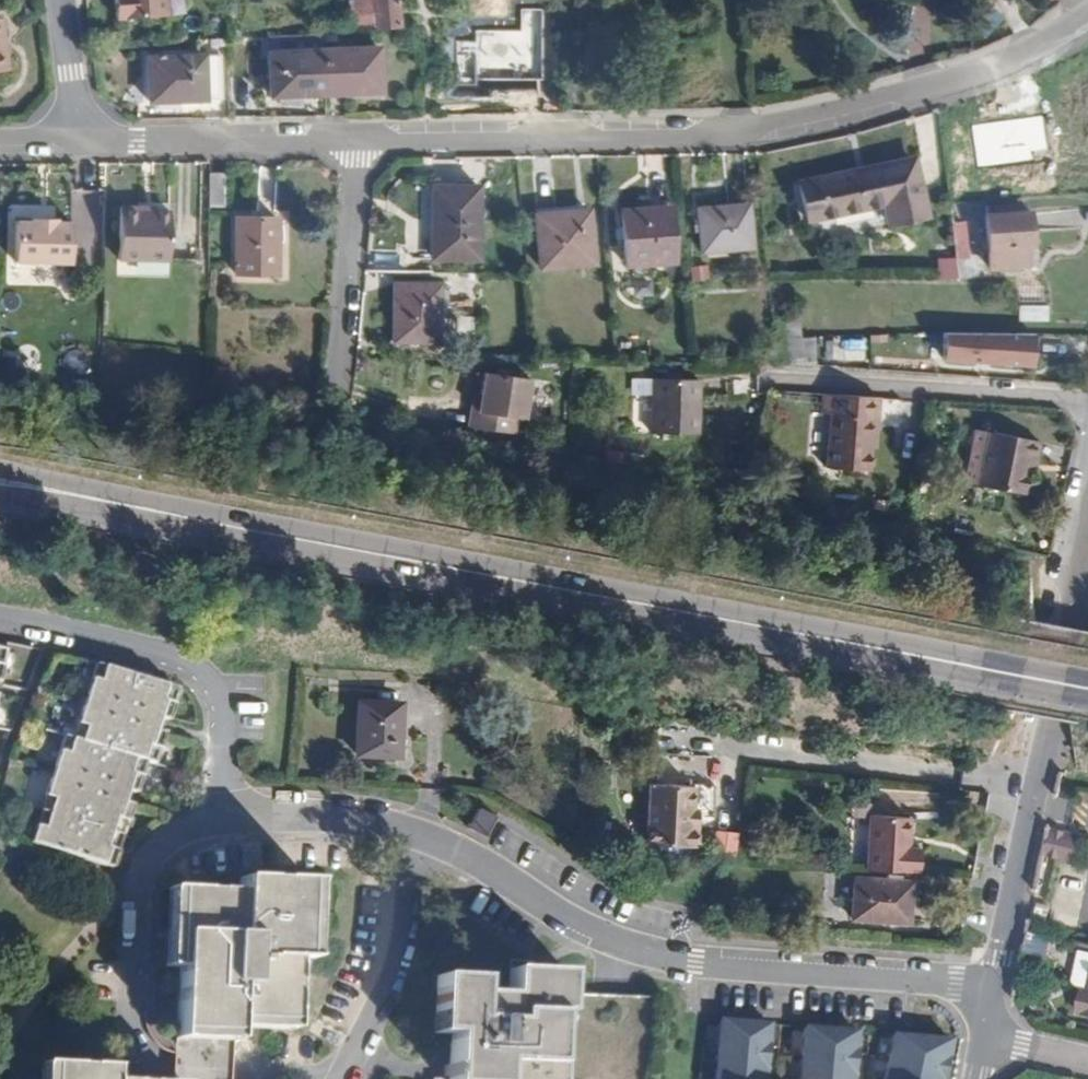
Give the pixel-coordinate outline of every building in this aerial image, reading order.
[(113,23),(163,19),(162,0),(110,0),(113,23)] [(375,30),(373,0),(351,0),(353,31),(375,30)] [(377,45),(269,52),(270,93),(379,87),(377,45)] [(218,55),(145,58),(149,98),(221,95),(218,55)] [(208,172),(207,204),(224,204),(224,172),(208,172)] [(800,190),(808,227),(885,213),(890,235),(927,228),(916,175),(858,185),(857,179),(800,190)] [(432,220),(431,255),(474,255),(474,182),(428,181),(428,220),(432,220)] [(745,204),(691,209),(695,254),(749,248),(745,204)] [(116,206),(116,258),(164,259),(166,213),(151,213),(136,212),(136,206),(116,206)] [(665,211),(617,214),(621,267),(669,264),(665,211)] [(586,213),(532,217),(536,268),(590,265),(586,213)] [(984,217),(986,260),(1025,257),(1025,249),(1030,249),(1028,213),(984,217)] [(276,217),(235,217),(236,273),(278,272),(276,217)] [(11,220),(10,261),(64,262),(65,222),(51,221),(50,219),(26,218),(25,221),(11,220)] [(953,270),(983,270),(983,258),(971,258),(970,220),(952,220),(953,270)] [(437,341),(437,285),(393,284),(392,341),(437,341)] [(1046,321),(1047,304),(1017,303),(1016,320),(1046,321)] [(775,325),(776,340),(801,340),(799,323),(775,325)] [(1028,363),(1029,333),(943,329),(941,359),(1028,363)] [(1036,338),(1034,372),(1087,376),(1087,342),(1036,338)] [(479,371),(475,394),(473,409),(465,408),(463,423),(509,430),(511,415),(519,416),(525,378),(479,371)] [(693,435),(695,381),(650,380),(649,434),(693,435)] [(468,393),(465,408),(473,409),(475,394),(468,393)] [(879,401),(822,398),(821,415),(830,416),(827,470),(871,472),(874,418),(878,418),(879,401)] [(997,433),(985,486),(1029,495),(1034,473),(1036,461),(1042,462),(1046,444),(997,433)] [(1036,461),(1034,473),(1039,474),(1042,462),(1036,461)] [(6,713),(8,698),(16,699),(20,678),(13,677),(15,668),(22,670),(27,647),(20,645),(22,630),(0,626),(0,712),(6,713)] [(22,630),(20,645),(27,647),(29,632),(22,630)] [(124,653),(119,668),(126,671),(133,656),(124,653)] [(72,743),(54,789),(62,793),(55,810),(49,825),(41,822),(35,838),(116,870),(122,853),(115,850),(121,835),(128,818),(135,822),(142,804),(134,801),(138,792),(145,795),(153,775),(145,772),(151,756),(159,759),(167,762),(173,745),(180,748),(188,728),(181,726),(185,716),(192,718),(199,699),(192,696),(198,681),(133,656),(126,671),(119,668),(100,717),(108,720),(102,736),(93,733),(85,730),(80,746),(72,743)] [(198,681),(192,696),(199,699),(205,684),(198,681)] [(8,698),(6,713),(14,715),(16,699),(8,698)] [(405,703),(363,701),(360,755),(401,757),(405,703)] [(100,717),(93,733),(102,736),(108,720),(100,717)] [(78,727),(72,743),(80,746),(85,730),(78,727)] [(173,745),(167,762),(174,765),(180,748),(173,745)] [(151,756),(145,772),(153,775),(159,759),(151,756)] [(693,786),(648,783),(644,844),(693,848),(695,826),(691,826),(693,786)] [(54,789),(47,807),(55,810),(62,793),(54,789)] [(47,807),(41,822),(49,825),(55,810),(47,807)] [(499,815),(481,809),(476,829),(494,835),(499,815)] [(866,814),(862,870),(913,873),(914,849),(906,848),(908,817),(866,814)] [(128,818),(121,835),(128,838),(135,822),(128,818)] [(713,829),(711,854),(734,856),(736,831),(713,829)] [(1077,862),(1083,837),(1050,829),(1044,854),(1077,862)] [(121,835),(115,850),(122,853),(128,838),(121,835)] [(857,879),(853,918),(908,922),(912,883),(861,879),(857,879)] [(179,899),(176,977),(180,977),(178,1041),(235,1044),(237,1033),(290,1035),(292,975),(299,975),(301,891),(241,889),(240,901),(179,899)] [(169,899),(165,976),(176,977),(179,899),(169,899)] [(565,972),(508,971),(507,995),(475,995),(475,982),(433,982),(433,1040),(452,1040),(452,1078),(470,1078),(471,1075),(485,1075),(485,1078),(561,1078),(561,1065),(556,1065),(557,1014),(565,1014),(565,972)] [(1086,997),(1079,996),(1074,1014),(1087,1018),(1087,989),(1086,997)] [(767,1023),(713,1017),(706,1078),(761,1078),(767,1023)] [(800,1022),(794,1078),(855,1078),(859,1024),(800,1022)] [(953,1034),(888,1032),(880,1078),(946,1078),(953,1034)] [(43,1078),(53,1078),(54,1066),(43,1065),(43,1078)] [(53,1078),(112,1078),(112,1069),(54,1066),(53,1078)]
